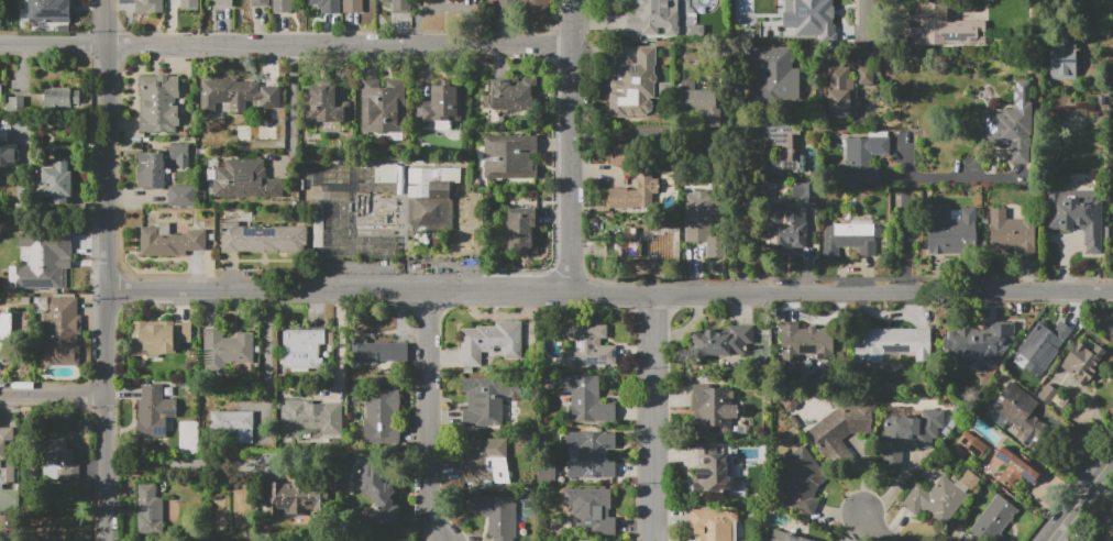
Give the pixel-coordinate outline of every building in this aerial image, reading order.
[(37,15),(76,15),(76,0),(37,0),(37,15)] [(145,12),(145,0),(164,0),(164,12),(145,12)] [(181,10),(199,10),(199,0),(181,0),(181,10)] [(231,0),(216,0),(216,8),(231,8),(231,0)] [(274,13),(274,0),(293,0),(293,13),(274,13)] [(308,5),(308,0),(340,0),(340,14),(323,14),(323,9),(317,9),(317,5),(308,5)] [(344,13),(344,0),(363,0),(363,13),(344,13)] [(410,0),(378,0),(378,2),(390,2),(390,13),(410,13),(410,0)] [(496,11),(516,11),(516,0),(496,0),(496,11)] [(521,13),(521,0),(549,0),(549,13),(521,13)] [(638,3),(638,0),(677,0),(677,35),(665,35),(665,27),(659,27),(659,35),(642,35),(642,32),(627,31),(627,13),(636,13),(636,3),(638,3)] [(800,12),(799,0),(823,0),(823,26),(803,26),(803,12),(800,12)] [(913,46),(913,26),(919,26),(919,22),(916,22),(916,13),(919,13),(919,3),(952,3),(952,11),(985,11),(985,46),(913,46)] [(1050,80),(1050,44),(1065,44),(1065,41),(1077,41),(1077,80),(1050,80)] [(654,75),(655,76),(657,78),(657,79),(657,80),(655,82),(654,82),(653,98),(647,98),(647,99),(649,99),(652,102),(652,109),(649,112),(646,112),(646,114),(636,114),(636,113),(635,113),(633,114),(633,115),(632,117),(630,117),(629,117),(628,115),(628,114),(628,113),(627,113),(627,118),(613,117),(609,114),(610,92),(613,90),(613,89),(611,88),(610,87),(610,85),(611,84),(611,82),(613,81),(613,78),(615,78),(615,75),(615,74),(614,73),(614,70),(614,68),(615,67),(616,56),(629,56),(632,56),(632,59),(632,63),(637,64),(637,46),(655,47),(655,65),(654,65),(654,75)] [(756,84),(761,82),(761,68),(747,69),(746,47),(792,47),(792,78),(801,78),(801,102),(756,102),(756,84)] [(829,118),(829,67),(848,67),(848,90),(856,90),(856,118),(829,118)] [(871,83),(872,67),(857,67),(857,83),(871,83)] [(140,77),(179,77),(179,98),(176,98),(176,103),(179,103),(179,126),(177,126),(177,132),(141,133),(140,77)] [(492,82),(492,110),(536,110),(535,101),(539,101),(538,79),(491,78),(492,82)] [(201,79),(238,80),(238,81),(260,82),(258,91),(260,91),(261,87),(280,87),(279,108),(256,108),(256,100),(246,100),(245,112),(230,112),(230,102),(216,102),(216,108),(201,108),(201,79)] [(704,113),(682,113),(682,80),(701,80),(699,89),(717,90),(716,108),(726,109),(725,128),(704,126),(704,113)] [(985,115),(995,115),(995,113),(1003,113),(1003,109),(1014,109),(1014,89),(1016,89),(1016,80),(1029,80),(1029,102),(1032,102),(1032,144),(985,145),(985,115)] [(363,133),(406,133),(406,81),(363,81),(363,133)] [(349,122),(306,121),(307,92),(310,92),(310,86),(327,87),(327,95),(330,87),(335,87),(335,102),(349,102),(349,122)] [(418,102),(431,102),(431,86),(463,87),(463,124),(417,123),(418,102)] [(44,88),(70,88),(70,106),(44,106),(44,88)] [(23,96),(5,96),(5,112),(23,111),(23,96)] [(771,173),(771,156),(781,156),(781,145),(771,145),(771,141),(761,141),(760,120),(798,120),(798,173),(771,173)] [(235,142),(235,124),(278,124),(279,142),(235,142)] [(841,186),(841,178),(837,178),(837,168),(841,168),(841,164),(847,164),(846,135),(890,135),(890,155),(871,155),(871,164),(880,164),(880,183),(859,183),(859,186),(841,186)] [(485,137),(538,136),(538,154),(530,154),(530,161),(535,161),(535,163),(539,163),(539,179),(486,179),(485,137)] [(18,167),(0,167),(0,144),(18,144),(18,150),(20,150),(20,161),(18,161),(18,167)] [(170,144),(194,144),(194,159),(189,159),(189,169),(176,169),(176,159),(170,159),(170,144)] [(609,189),(627,188),(627,190),(638,190),(638,176),(626,176),(626,166),(611,166),(611,148),(638,148),(638,162),(658,162),(659,194),(652,194),(652,207),(638,207),(638,208),(609,208),(609,189)] [(139,154),(140,190),(165,189),(165,154),(139,154)] [(36,197),(37,165),(53,166),(53,162),(57,157),(66,157),(71,162),(70,205),(53,205),(53,197),(36,197)] [(283,197),(212,197),(212,179),(217,179),(217,168),(224,168),(224,159),(264,159),(264,168),(265,168),(265,179),(283,179),(283,197)] [(306,165),(305,186),(322,186),(322,170),(332,171),(332,166),(306,165)] [(408,223),(409,187),(417,187),(417,184),(409,184),(409,168),(461,169),(460,184),(450,184),(449,200),(453,200),(453,224),(447,230),(415,230),(408,223)] [(792,196),(801,197),(801,203),(814,203),(815,183),(792,182),(792,196)] [(168,206),(168,186),(198,186),(198,206),(168,206)] [(1048,230),(1048,186),(1060,186),(1060,191),(1097,190),(1097,199),(1103,199),(1103,253),(1086,253),(1086,245),(1083,245),(1083,230),(1048,230)] [(685,239),(685,192),(708,192),(708,198),(725,198),(725,221),(709,221),(709,235),(726,235),(726,255),(706,256),(705,242),(694,242),(694,239),(685,239)] [(929,206),(949,206),(949,218),(960,218),(960,207),(977,207),(977,244),(961,244),(961,253),(929,253),(929,206)] [(771,246),(771,208),(786,208),(786,211),(805,211),(806,246),(771,246)] [(990,208),(1006,208),(1006,219),(1036,219),(1036,253),(1017,253),(1017,251),(990,251),(990,208)] [(508,247),(508,209),(536,209),(536,227),(531,227),(531,247),(508,247)] [(347,237),(347,210),(331,210),(331,213),(323,213),(323,255),(395,255),(395,237),(347,237)] [(306,227),(306,245),(305,245),(305,253),(222,253),(222,222),(239,222),(239,227),(306,227)] [(141,255),(141,228),(159,228),(159,223),(169,223),(169,235),(186,235),(186,230),(206,230),(206,251),(186,251),(186,255),(141,255)] [(824,258),(824,224),(881,224),(881,254),(875,254),(875,255),(860,255),(860,249),(839,249),(839,258),(824,258)] [(655,263),(655,260),(620,260),(620,240),(639,240),(639,233),(662,233),(662,230),(676,230),(677,260),(668,260),(668,263),(655,263)] [(8,287),(60,288),(60,267),(69,267),(70,232),(18,231),(18,246),(29,247),(29,266),(8,266),(8,287)] [(5,281),(0,282),(0,264),(5,264),(4,245),(27,245),(30,256),(27,256),(27,267),(23,267),(23,281),(20,283),(13,284),(9,284),(5,281)] [(52,297),(76,297),(77,316),(80,316),(80,334),(77,334),(77,365),(47,365),(47,360),(44,360),(44,319),(52,319),(52,297)] [(12,362),(0,363),(0,313),(12,313),(12,362)] [(1012,355),(1039,319),(1053,330),(1059,321),(1075,333),(1042,378),(1012,355)] [(131,355),(131,331),(133,331),(133,321),(175,320),(175,322),(191,322),(191,342),(180,342),(181,349),(175,349),(175,354),(131,355)] [(461,367),(461,329),(476,329),(476,327),(495,327),(495,322),(521,321),(521,358),(504,358),(504,349),(493,349),(493,352),(481,352),(481,366),(461,367)] [(781,362),(781,322),(798,322),(798,329),(807,329),(807,325),(813,325),(813,322),(834,321),(834,362),(816,362),(816,355),(800,355),(800,362),(781,362)] [(572,350),(569,351),(567,354),(566,357),(567,360),(569,363),(571,364),(616,365),(616,345),(600,345),(600,339),(607,339),(607,325),(572,324),(572,334),(575,334),(575,350),(572,350)] [(705,355),(701,361),(692,354),(694,351),(690,347),(695,341),(691,338),(697,329),(702,333),(702,332),(705,332),(707,330),(714,330),(716,332),(724,332),(724,325),(752,325),(753,343),(747,343),(747,355),(705,355)] [(958,361),(958,328),(998,328),(999,357),(996,357),(998,361),(993,366),(985,366),(981,361),(981,357),(973,358),(974,361),(958,361)] [(205,329),(253,329),(253,364),(227,364),(227,375),(205,375),(205,329)] [(856,363),(855,329),(930,329),(930,363),(915,363),(915,354),(883,354),(883,363),(856,363)] [(283,330),(324,330),(324,344),(320,344),(320,355),(318,355),(318,358),(321,358),(321,367),(283,368),(283,330)] [(406,342),(365,342),(365,337),(351,337),(351,364),(406,363),(406,342)] [(1059,366),(1078,341),(1092,352),(1097,346),(1105,353),(1101,358),(1104,361),(1083,387),(1076,380),(1078,377),(1071,373),(1070,374),(1059,366)] [(571,422),(572,391),(563,391),(563,375),(600,376),(600,402),(616,402),(616,423),(571,422)] [(501,425),(501,396),(516,396),(516,379),(461,379),(461,392),(467,392),(467,408),(461,408),(461,425),(501,425)] [(992,407),(1011,382),(1039,402),(1031,413),(1048,428),(1032,450),(1018,440),(1025,431),(992,407)] [(166,438),(136,438),(136,420),(139,420),(139,400),(141,400),(141,385),(163,385),(163,399),(177,400),(177,417),(166,417),(166,438)] [(698,434),(698,389),(709,389),(709,388),(731,388),(731,391),(734,391),(734,399),(731,399),(731,405),(737,405),(738,419),(731,419),(731,434),(718,434),(718,427),(710,427),(710,434),(698,434)] [(363,444),(397,444),(398,390),(364,389),(363,444)] [(282,406),(285,406),(285,400),(309,401),(309,404),(322,404),(322,402),(342,404),(342,434),(280,433),(282,406)] [(849,433),(841,440),(853,455),(835,470),(806,432),(845,402),(875,404),(874,434),(849,433)] [(882,468),(884,415),(908,416),(908,417),(922,418),(923,409),(945,410),(944,428),(938,428),(938,439),(933,439),(932,449),(903,448),(902,468),(882,468)] [(210,411),(253,411),(252,443),(236,443),(236,432),(210,432),(210,411)] [(13,481),(0,481),(0,428),(14,428),(13,481)] [(967,430),(989,446),(979,460),(971,453),(966,460),(952,449),(967,430)] [(567,478),(569,463),(578,463),(578,446),(565,446),(566,431),(616,432),(616,450),(608,450),(608,459),(616,460),(615,478),(567,478)] [(79,479),(66,478),(66,482),(43,481),(44,439),(67,440),(67,449),(74,449),(74,463),(79,463),(79,479)] [(507,440),(507,459),(492,459),(492,467),(494,467),(494,484),(463,484),(463,449),(472,449),(472,439),(507,440)] [(782,503),(784,497),(782,496),(793,474),(783,462),(805,445),(828,477),(818,485),(813,498),(819,500),(813,517),(782,503)] [(995,455),(1003,445),(1017,456),(1020,453),(1032,462),(1029,465),(1044,476),(1036,486),(1023,476),(1012,490),(998,479),(1007,465),(995,455)] [(694,496),(694,476),(696,476),(696,448),(705,448),(705,446),(718,446),(718,453),(720,453),(720,454),(727,454),(727,476),(730,476),(730,492),(709,492),(709,495),(694,496)] [(392,499),(399,507),(399,518),(399,522),(375,522),(375,503),(359,487),(362,484),(353,476),(370,460),(381,471),(382,468),(394,479),(390,483),(397,489),(389,497),(392,499)] [(902,504),(917,484),(928,492),(941,474),(949,479),(954,474),(959,478),(958,479),(959,481),(968,468),(981,478),(971,492),(969,489),(966,493),(969,495),(944,527),(924,511),(919,517),(902,504)] [(82,482),(91,483),(91,494),(82,494),(82,482)] [(267,482),(285,482),(285,484),(307,484),(307,515),(289,515),(289,509),(278,509),(278,517),(267,517),(267,482)] [(137,483),(155,483),(155,497),(162,497),(162,533),(137,533),(137,483)] [(564,488),(610,489),(610,509),(609,509),(609,517),(615,517),(615,534),(578,534),(578,528),(573,528),(573,505),(564,505),(564,488)] [(1004,536),(1000,540),(982,540),(969,531),(998,494),(1020,510),(1002,533),(1004,536)] [(514,538),(513,540),(493,540),(494,536),(488,536),(488,516),(477,516),(477,511),(472,511),(472,508),(471,507),(470,507),(469,505),(469,504),(469,501),(470,500),(471,499),(472,499),(472,496),(514,496),(514,503),(517,503),(516,538),(514,538)] [(737,522),(737,540),(683,540),(683,528),(690,528),(690,510),(738,509),(738,522),(737,522)] [(774,529),(812,540),(770,540),(774,529)]
